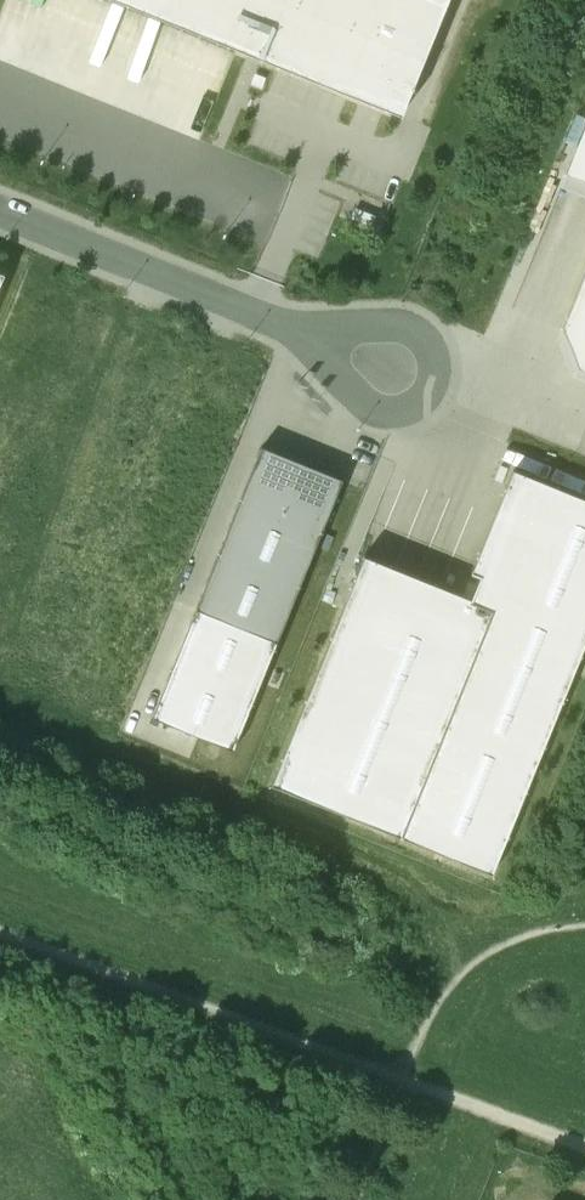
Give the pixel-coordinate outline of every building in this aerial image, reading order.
[(400,116),(447,0),(115,0),(400,116)] [(212,113),(231,52),(176,35),(171,54),(179,56),(172,80),(209,92),(205,105),(193,101),(191,107),(212,113)] [(565,174),(584,182),(584,125),(565,174)] [(562,329),(579,369),(584,371),(584,272),(562,329)] [(342,480),(261,448),(152,718),(233,750),(342,480)] [(493,874),(584,642),(584,499),(511,470),(470,574),(480,579),(472,600),(362,556),(271,786),(493,874)]
